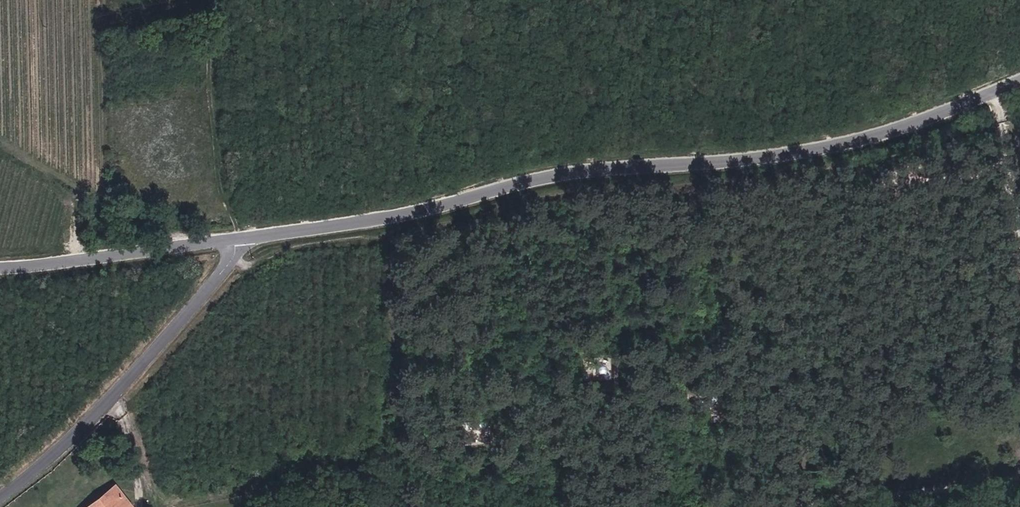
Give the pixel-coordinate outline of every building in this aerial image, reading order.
[(109,497),(94,506),(104,506),(112,502),(109,497)]
